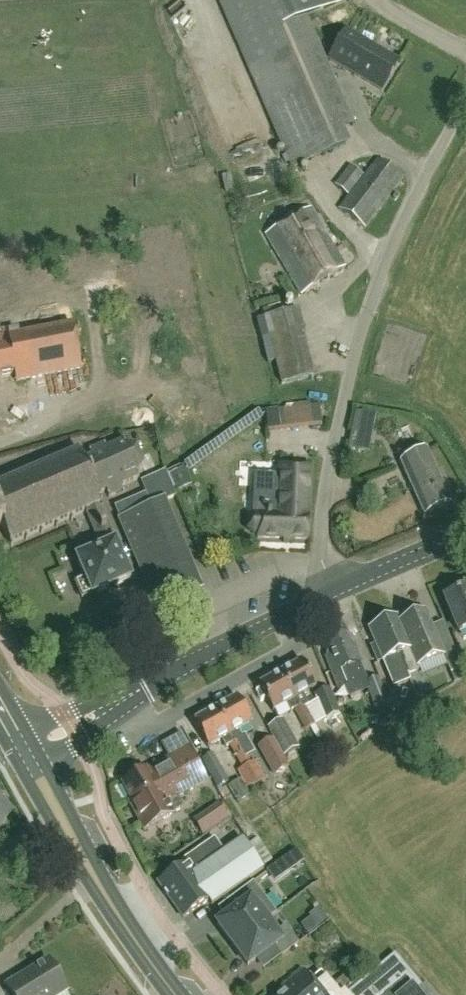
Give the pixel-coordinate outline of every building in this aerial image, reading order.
[(249,70),(292,169),(336,150),(329,135),(343,129),(352,126),(331,77),(326,65),(315,41),(306,19),(348,1),(348,0),(219,0),(249,70)] [(381,91),(398,63),(345,32),(329,60),(381,91)] [(363,229),(402,178),(377,159),(338,210),(363,229)] [(348,196),(363,175),(349,165),(334,185),(348,196)] [(301,295),(345,268),(310,209),(265,235),(301,295)] [(287,390),(319,381),(298,304),(266,313),(287,390)] [(91,339),(100,338),(99,320),(90,320),(91,339)] [(73,326),(9,338),(7,328),(0,329),(0,376),(14,374),(16,381),(81,369),(73,326)] [(300,407),(301,428),(312,427),(311,407),(300,407)] [(288,408),(278,410),(280,429),(290,428),(288,408)] [(369,449),(376,417),(355,413),(349,445),(369,449)] [(135,448),(125,447),(123,442),(106,449),(104,444),(90,451),(89,450),(88,451),(91,457),(82,461),(78,451),(0,485),(0,528),(2,527),(9,545),(85,510),(103,550),(78,561),(87,582),(78,586),(84,600),(93,596),(94,598),(133,580),(116,545),(118,544),(103,509),(97,496),(106,492),(109,499),(110,499),(110,498),(124,492),(122,487),(139,479),(137,474),(143,466),(135,448)] [(423,515),(449,503),(425,451),(399,463),(423,515)] [(306,539),(309,469),(278,468),(278,463),(239,461),(238,486),(277,487),(276,516),(257,515),(257,516),(254,516),(248,521),(248,529),(254,535),(257,535),(257,538),(306,539)] [(179,488),(193,485),(190,470),(176,473),(179,488)] [(146,494),(114,507),(120,521),(119,521),(151,596),(156,610),(172,603),(201,591),(164,502),(175,497),(172,491),(165,475),(164,473),(141,482),(146,494)] [(443,598),(458,633),(465,630),(465,588),(443,598)] [(401,660),(407,675),(419,670),(417,666),(442,655),(424,612),(410,618),(418,639),(407,643),(410,649),(399,653),(402,660),(401,660)] [(418,639),(410,618),(399,623),(396,618),(369,629),(375,645),(371,647),(377,662),(382,660),(393,687),(409,680),(407,675),(401,660),(402,660),(399,653),(410,649),(407,643),(418,639)] [(332,674),(339,691),(365,681),(359,664),(361,663),(353,645),(350,647),(345,635),(342,637),(341,633),(333,637),(334,640),(324,644),(328,655),(325,657),(332,674)] [(451,674),(462,669),(456,654),(444,659),(451,674)] [(310,728),(315,725),(303,704),(307,702),(303,694),(316,687),(301,661),(280,673),(310,728)] [(280,673),(258,686),(272,711),(285,704),(290,713),(294,710),(305,731),(310,728),(280,673)] [(366,683),(364,684),(367,691),(375,710),(389,704),(378,678),(366,683)] [(325,721),(341,715),(331,689),(315,695),(325,721)] [(238,740),(242,748),(246,746),(238,730),(251,723),(237,697),(223,705),(222,703),(217,706),(218,708),(215,709),(229,735),(233,742),(238,740)] [(229,735),(215,709),(212,711),(211,709),(205,712),(207,714),(193,722),(207,747),(221,740),(225,747),(229,745),(235,755),(243,751),(242,748),(238,740),(233,742),(229,735)] [(299,749),(284,723),(269,731),(273,739),(283,757),(299,749)] [(289,767),(283,757),(273,739),(258,747),(274,775),(289,767)] [(184,770),(198,763),(189,747),(146,771),(146,770),(122,783),(131,800),(157,786),(161,793),(181,781),(179,778),(184,770)] [(243,751),(235,755),(240,766),(249,761),(243,751)] [(218,789),(229,782),(213,754),(202,761),(218,789)] [(131,800),(128,802),(144,830),(174,814),(174,813),(183,808),(177,798),(208,781),(198,763),(184,770),(179,778),(181,781),(161,793),(157,786),(131,800)] [(12,810),(0,800),(0,824),(12,810)] [(218,803),(205,811),(215,827),(228,818),(218,803)] [(223,852),(214,839),(182,861),(184,864),(158,882),(183,918),(208,901),(211,905),(263,869),(242,839),(223,852)] [(253,882),(235,895),(242,905),(216,924),(232,945),(275,913),(253,882)] [(275,933),(266,921),(276,914),(275,913),(232,945),(247,966),(273,947),(280,957),(298,943),(285,926),(275,933)] [(434,994),(425,984),(421,987),(394,954),(356,986),(346,994),(433,994),(434,994)] [(66,991),(48,961),(6,987),(10,994),(61,994),(66,991)] [(282,994),(346,994),(356,986),(347,975),(331,987),(320,973),(310,982),(302,972),(282,989),(285,993),(282,994)]
